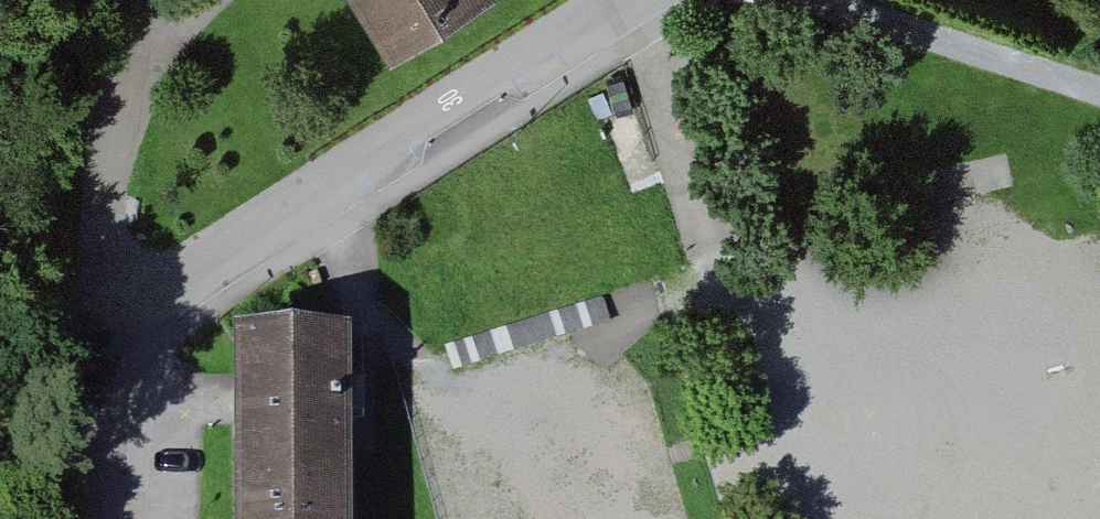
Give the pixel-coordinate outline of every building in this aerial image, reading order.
[(392,55),(487,0),(358,0),(392,55)] [(444,338),(454,371),(574,334),(610,323),(600,290),(444,338)] [(235,339),(235,518),(353,518),(351,339),(235,339)]
